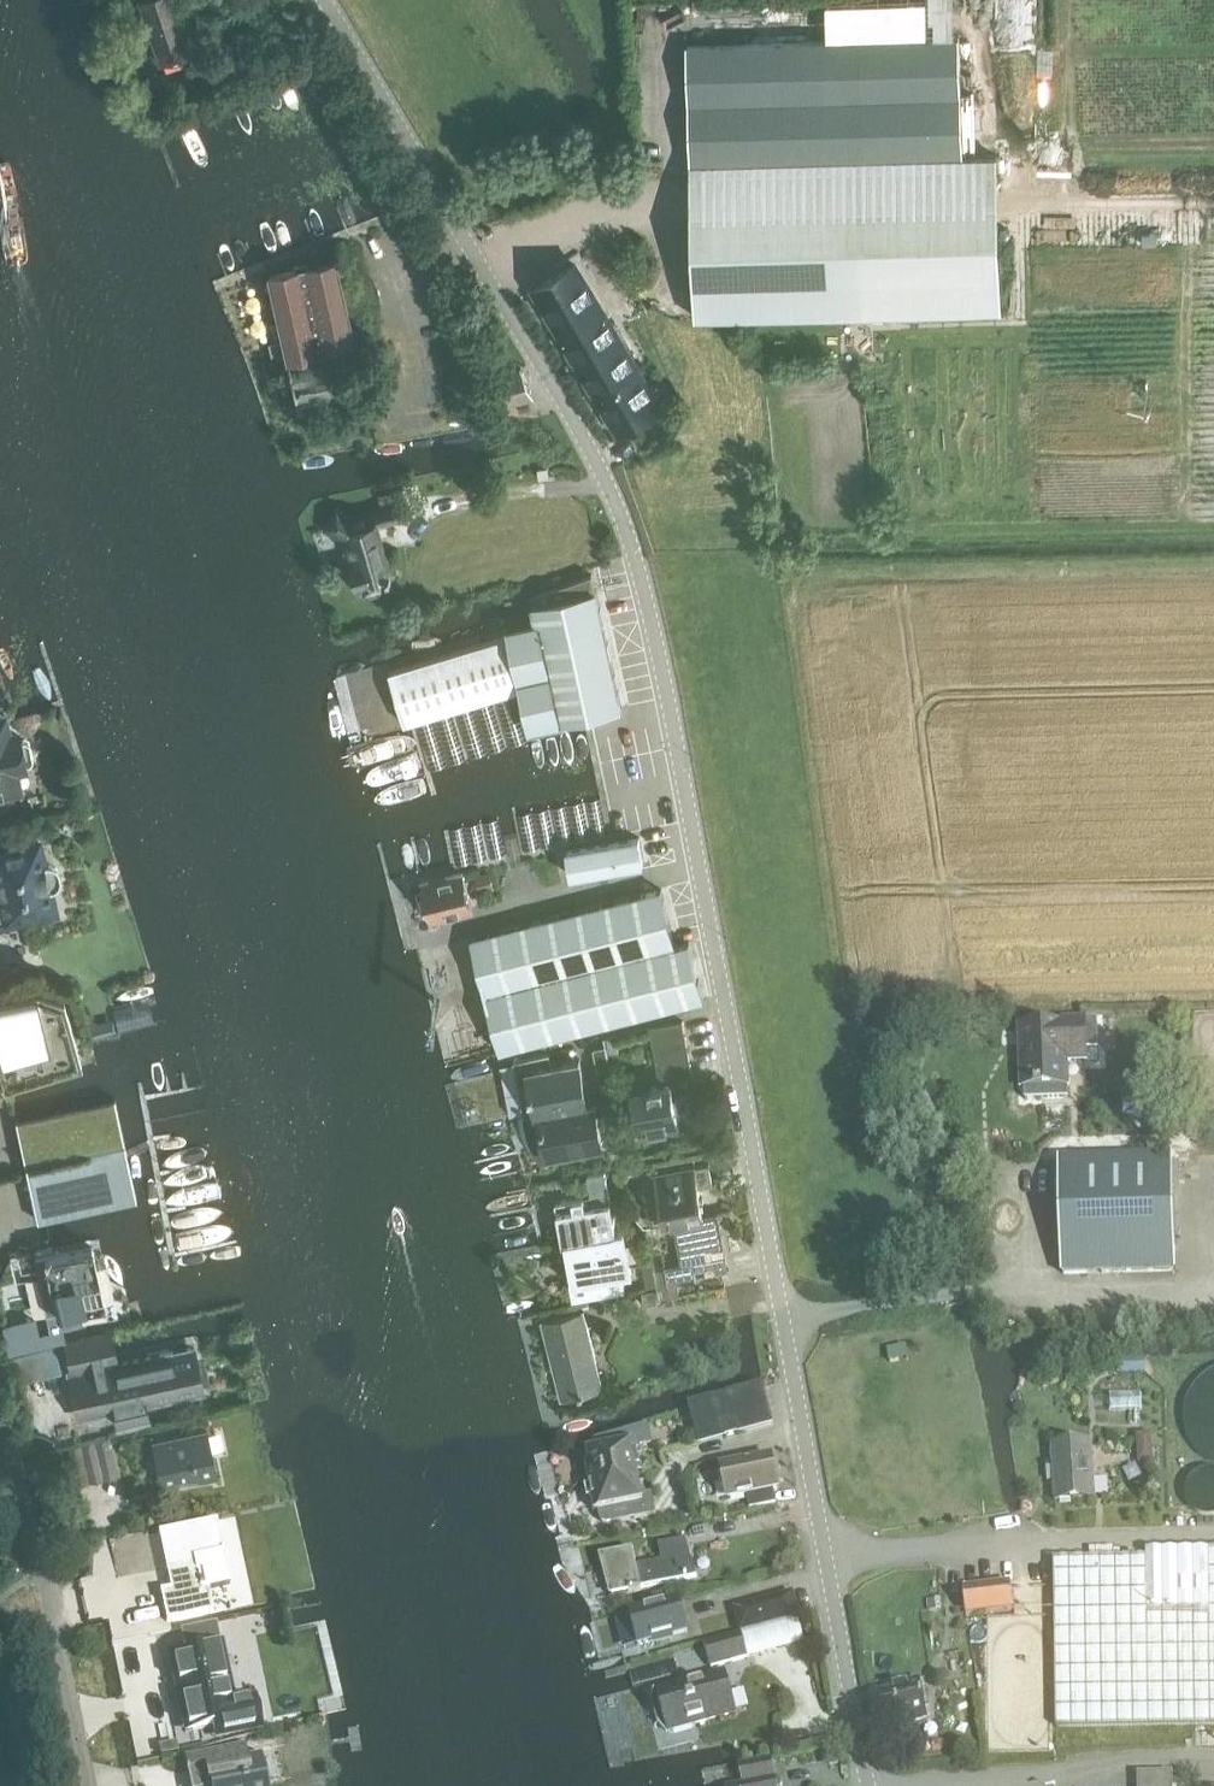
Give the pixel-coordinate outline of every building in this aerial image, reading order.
[(190,44),(175,0),(138,0),(156,55),(190,44)] [(688,44),(691,158),(964,150),(960,34),(688,44)] [(1003,306),(997,149),(964,150),(691,158),(697,317),(1003,306)] [(338,356),(355,352),(333,254),(267,269),(282,337),(268,340),(272,358),(286,355),(287,357),(281,367),(284,377),(292,382),(297,405),(336,396),(331,373),(341,371),(338,356)] [(662,405),(576,262),(536,287),(622,429),(662,405)] [(522,366),(488,375),(496,404),(534,394),(522,366)] [(344,534),(358,583),(363,582),(372,590),(381,588),(383,576),(389,575),(375,524),(408,515),(401,488),(379,494),(383,506),(353,514),(339,507),(329,526),(344,534)] [(561,719),(624,705),(598,587),(595,587),(591,572),(532,593),(538,620),(509,626),(531,727),(562,720),(561,719)] [(505,635),(387,671),(404,724),(521,688),(505,635)] [(18,787),(14,768),(26,766),(25,761),(30,760),(33,756),(30,739),(25,736),(20,737),(19,733),(7,735),(4,716),(0,717),(0,791),(18,787)] [(571,875),(643,863),(638,836),(567,848),(571,875)] [(59,876),(58,868),(55,864),(52,862),(43,862),(38,839),(0,848),(0,922),(55,910),(49,887),(57,883),(59,880),(59,876)] [(488,870),(473,874),(477,892),(492,888),(488,870)] [(437,914),(472,906),(464,873),(422,884),(429,911),(435,910),(437,914)] [(647,1012),(680,1004),(704,998),(689,942),(676,945),(661,887),(472,935),(501,1049),(647,1012)] [(10,977),(8,963),(0,964),(0,979),(10,977)] [(0,994),(0,1071),(3,1083),(82,1061),(63,996),(32,985),(0,994)] [(112,1017),(89,1023),(93,1036),(115,1030),(112,1017)] [(1096,1020),(1063,1021),(1063,1025),(1018,1027),(1019,1049),(1023,1049),(1025,1099),(1068,1098),(1067,1063),(1086,1062),(1085,1049),(1097,1048),(1096,1020)] [(650,1027),(652,1041),(686,1035),(683,1021),(650,1027)] [(619,1051),(615,1035),(605,1038),(608,1053),(619,1051)] [(688,1049),(686,1035),(652,1041),(655,1056),(688,1049)] [(606,1046),(594,1048),(599,1069),(610,1067),(606,1046)] [(655,1056),(658,1070),(691,1064),(688,1049),(655,1056)] [(531,1088),(536,1109),(588,1100),(580,1058),(550,1063),(548,1052),(514,1060),(520,1090),(531,1088)] [(690,1093),(673,1096),(671,1083),(694,1079),(691,1064),(658,1070),(660,1083),(632,1088),(638,1120),(639,1120),(641,1134),(696,1124),(690,1093)] [(114,1097),(15,1118),(25,1166),(125,1144),(114,1097)] [(536,1109),(527,1111),(529,1120),(540,1124),(545,1151),(602,1141),(595,1098),(588,1100),(536,1109)] [(136,1197),(125,1144),(25,1166),(27,1171),(37,1218),(136,1197)] [(1063,1275),(1173,1272),(1169,1155),(1060,1158),(1063,1275)] [(655,1170),(664,1220),(703,1213),(697,1185),(713,1182),(709,1162),(695,1165),(695,1163),(655,1170)] [(558,1199),(565,1238),(616,1229),(605,1169),(588,1172),(592,1193),(558,1199)] [(718,1210),(703,1213),(664,1220),(665,1221),(674,1220),(681,1261),(658,1265),(661,1281),(657,1282),(660,1297),(680,1293),(678,1278),(728,1268),(718,1210)] [(623,1228),(616,1229),(565,1238),(575,1295),(624,1286),(622,1272),(631,1270),(623,1228)] [(6,1324),(3,1325),(8,1347),(11,1346),(63,1335),(61,1325),(81,1321),(78,1306),(104,1300),(92,1244),(45,1254),(35,1256),(50,1328),(37,1331),(34,1318),(6,1324)] [(656,1290),(642,1291),(644,1304),(658,1302),(656,1290)] [(561,1397),(603,1386),(584,1309),(542,1320),(561,1397)] [(103,1331),(64,1339),(69,1360),(71,1370),(67,1370),(70,1386),(67,1387),(70,1402),(73,1401),(77,1419),(115,1411),(118,1424),(148,1418),(145,1404),(207,1391),(205,1382),(204,1378),(199,1356),(199,1352),(197,1347),(120,1363),(117,1351),(113,1329),(103,1331)] [(1120,1372),(1142,1371),(1141,1358),(1119,1360),(1120,1372)] [(691,1406),(701,1444),(771,1424),(760,1387),(691,1406)] [(589,1484),(637,1475),(641,1474),(636,1449),(652,1446),(648,1425),(593,1441),(590,1444),(589,1449),(590,1454),(588,1454),(590,1462),(585,1463),(589,1484)] [(161,1482),(217,1470),(208,1427),(152,1438),(161,1482)] [(1151,1432),(1137,1433),(1138,1439),(1144,1445),(1152,1444),(1151,1432)] [(96,1438),(82,1441),(90,1479),(104,1476),(96,1438)] [(66,1445),(74,1482),(90,1479),(82,1441),(66,1445)] [(1056,1501),(1094,1498),(1090,1444),(1052,1447),(1056,1501)] [(774,1490),(778,1489),(771,1456),(721,1466),(728,1499),(746,1496),(749,1509),(777,1504),(774,1490)] [(641,1496),(637,1475),(589,1484),(595,1512),(598,1511),(600,1520),(603,1524),(607,1525),(656,1515),(652,1494),(641,1496)] [(217,1521),(159,1533),(166,1569),(171,1568),(175,1589),(161,1592),(167,1623),(214,1613),(209,1589),(231,1585),(217,1521)] [(640,1587),(696,1576),(685,1540),(659,1545),(662,1561),(636,1566),(633,1549),(599,1556),(610,1596),(641,1590),(640,1587)] [(1146,1549),(1146,1557),(1054,1559),(1056,1727),(1213,1724),(1213,1548),(1146,1549)] [(966,1615),(1014,1610),(1010,1583),(963,1589),(966,1615)] [(671,1599),(669,1591),(651,1596),(654,1604),(671,1599)] [(755,1603),(762,1626),(800,1616),(793,1593),(755,1603)] [(639,1645),(687,1632),(678,1599),(630,1612),(639,1645)] [(185,1648),(175,1650),(184,1691),(228,1681),(219,1641),(215,1623),(181,1629),(185,1648)] [(741,1633),(704,1643),(711,1666),(747,1656),(741,1633)] [(661,1733),(737,1712),(736,1711),(735,1711),(725,1673),(726,1673),(725,1672),(650,1693),(651,1705),(656,1723),(661,1733)] [(228,1681),(184,1691),(193,1731),(212,1727),(214,1736),(227,1733),(257,1727),(251,1699),(232,1703),(228,1681)] [(906,1726),(929,1721),(929,1719),(927,1719),(921,1685),(922,1685),(922,1683),(893,1688),(894,1694),(880,1697),(885,1726),(906,1722),(906,1726)] [(177,1741),(159,1746),(161,1756),(179,1752),(177,1741)] [(261,1756),(247,1759),(245,1747),(185,1759),(190,1785),(268,1785),(261,1756)] [(836,1748),(822,1751),(823,1760),(830,1764),(839,1763),(836,1748)] [(770,1758),(738,1764),(742,1785),(735,1785),(776,1785),(770,1758)] [(1173,1772),(1138,1773),(1138,1785),(1173,1785),(1173,1772)]
